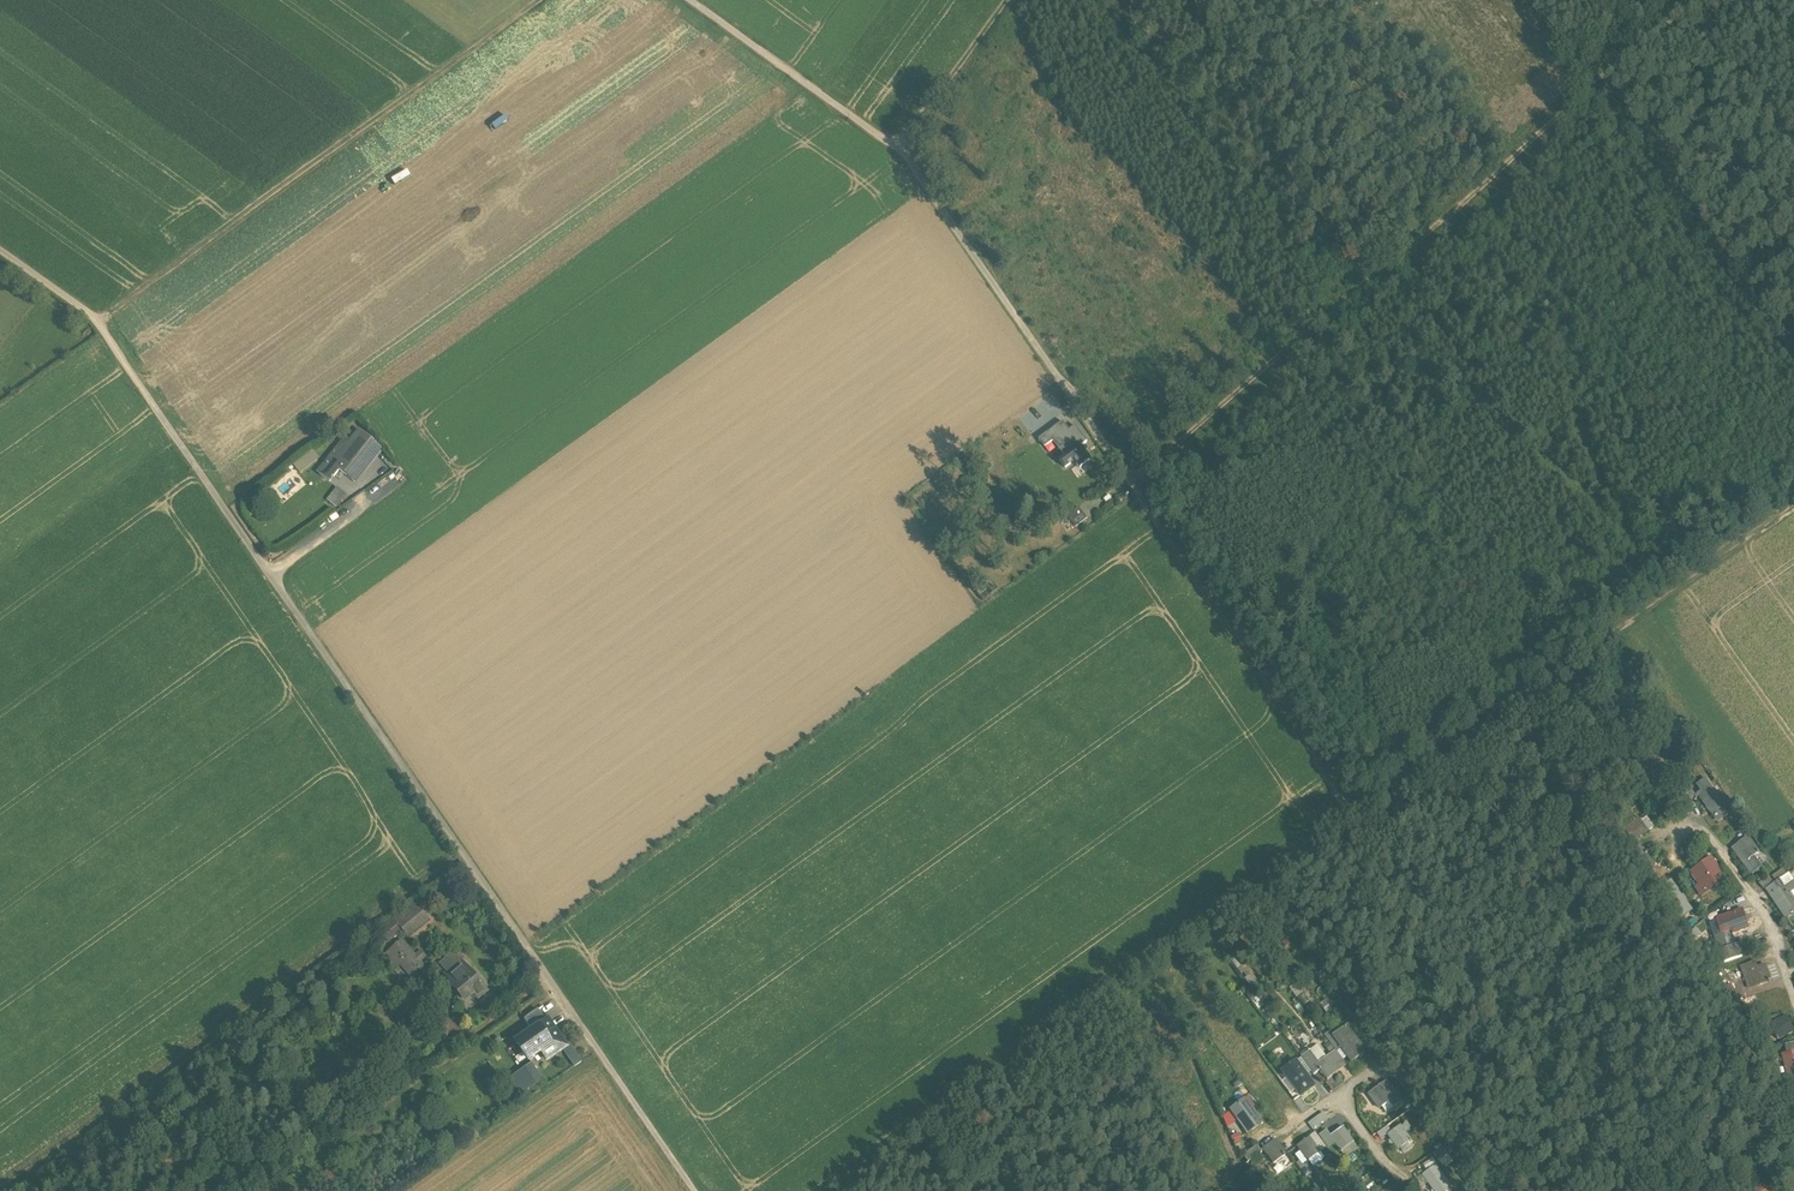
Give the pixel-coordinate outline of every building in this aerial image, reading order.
[(104,298),(93,288),(87,296),(98,305),(104,298)] [(1075,427),(1068,432),(1062,423),(1039,440),(1044,447),(1053,441),(1053,442),(1055,440),(1067,456),(1059,462),(1065,469),(1074,462),(1079,469),(1090,461),(1079,447),(1086,442),(1075,427)] [(351,442),(347,439),(329,461),(340,470),(355,482),(367,466),(381,448),(360,431),(353,440),(351,442)] [(312,452),(304,459),(308,463),(315,456),(312,452)] [(302,457),(293,464),(299,471),(308,463),(304,459),(302,457)] [(329,461),(319,474),(330,482),(340,470),(329,461)] [(345,495),(337,489),(328,500),(336,507),(345,495)] [(1078,508),(1067,516),(1076,528),(1087,519),(1078,508)] [(1629,745),(1629,744),(1625,745),(1627,757),(1634,756),(1633,751),(1635,750),(1634,743),(1632,742),(1632,744),(1629,745)] [(1635,750),(1633,751),(1634,756),(1635,768),(1647,767),(1646,755),(1649,755),(1649,749),(1635,750)] [(1691,789),(1690,790),(1695,796),(1696,798),(1699,796),(1715,818),(1717,816),(1717,817),(1719,816),(1721,819),(1730,812),(1706,778),(1691,789)] [(1691,789),(1688,784),(1680,790),(1688,801),(1695,796),(1690,790),(1691,789)] [(1680,790),(1672,796),(1680,807),(1688,801),(1680,790)] [(1629,812),(1622,817),(1628,826),(1635,821),(1629,812)] [(1628,826),(1624,830),(1631,839),(1633,837),(1641,831),(1644,834),(1649,830),(1642,820),(1637,824),(1635,821),(1628,826)] [(1631,839),(1623,845),(1626,848),(1624,850),(1632,861),(1642,854),(1634,844),(1637,842),(1636,840),(1633,837),(1631,839)] [(1759,851),(1751,840),(1748,842),(1746,838),(1735,846),(1741,853),(1738,855),(1752,873),(1761,866),(1754,855),(1759,851)] [(1642,854),(1632,861),(1632,862),(1635,859),(1642,869),(1652,862),(1646,854),(1647,853),(1646,852),(1645,853),(1645,852),(1638,843),(1638,842),(1636,840),(1637,842),(1634,844),(1642,854)] [(1723,875),(1711,858),(1693,871),(1700,882),(1705,888),(1723,875)] [(1780,880),(1783,885),(1784,887),(1775,894),(1774,893),(1773,893),(1774,894),(1772,896),(1786,917),(1793,911),(1793,882),(1792,879),(1791,879),(1788,874),(1780,880)] [(1769,877),(1760,883),(1763,888),(1773,882),(1769,877)] [(1700,882),(1695,885),(1702,895),(1707,891),(1705,888),(1700,882)] [(1670,884),(1658,893),(1661,898),(1664,895),(1671,905),(1681,899),(1670,884)] [(416,904),(384,929),(392,939),(405,929),(410,936),(429,921),(416,904)] [(1743,909),(1716,918),(1721,933),(1730,930),(1732,933),(1749,928),(1743,909)] [(1721,933),(1715,935),(1724,961),(1742,956),(1740,947),(1734,944),(1732,933),(1730,930),(1721,933)] [(430,974),(402,942),(390,952),(418,984),(430,974)] [(444,966),(453,977),(463,969),(454,958),(444,966)] [(1765,965),(1758,968),(1756,961),(1728,970),(1732,980),(1745,975),(1749,988),(1769,981),(1769,982),(1770,982),(1770,981),(1765,965)] [(453,977),(449,980),(453,984),(456,982),(467,973),(463,969),(453,977)] [(1728,970),(1723,972),(1717,975),(1722,980),(1725,987),(1735,1002),(1740,999),(1730,983),(1729,981),(1732,980),(1728,970)] [(467,973),(456,982),(466,997),(480,986),(468,972),(467,973)] [(1717,975),(1712,980),(1717,985),(1722,980),(1717,975)] [(1778,1002),(1753,1011),(1756,1018),(1781,1010),(1778,1002)] [(538,1010),(524,1020),(530,1028),(543,1018),(538,1010)] [(1771,1025),(1778,1038),(1777,1038),(1777,1040),(1793,1031),(1793,1029),(1787,1017),(1771,1025)] [(543,1018),(530,1028),(533,1032),(547,1023),(543,1018)] [(533,1032),(517,1044),(528,1061),(541,1052),(547,1061),(563,1049),(566,1047),(548,1022),(533,1032)] [(1348,1033),(1344,1028),(1334,1035),(1343,1048),(1341,1050),(1351,1064),(1364,1054),(1357,1045),(1360,1043),(1351,1031),(1348,1033)] [(1785,1045),(1787,1053),(1793,1051),(1793,1043),(1785,1045)] [(581,1062),(569,1044),(566,1047),(563,1049),(575,1066),(581,1062)] [(1326,1059),(1320,1051),(1313,1057),(1318,1064),(1316,1065),(1320,1071),(1327,1080),(1339,1071),(1338,1070),(1336,1066),(1333,1068),(1326,1058),(1326,1059)] [(1784,1054),(1791,1080),(1793,1080),(1793,1051),(1787,1053),(1784,1054)] [(1313,1057),(1309,1052),(1301,1057),(1313,1075),(1318,1071),(1319,1072),(1320,1071),(1316,1065),(1318,1064),(1313,1057)] [(1335,1052),(1329,1057),(1336,1066),(1338,1070),(1345,1065),(1335,1052)] [(1336,1066),(1329,1057),(1326,1058),(1333,1068),(1336,1066)] [(1313,1086),(1295,1062),(1282,1072),(1300,1096),(1313,1086)] [(531,1065),(518,1074),(528,1090),(542,1081),(531,1065)] [(1393,1079),(1385,1067),(1376,1074),(1382,1082),(1386,1079),(1389,1082),(1393,1079)] [(1400,1102),(1386,1081),(1380,1085),(1381,1086),(1391,1100),(1391,1101),(1394,1106),(1400,1102)] [(1273,1086),(1260,1095),(1266,1103),(1266,1102),(1269,1100),(1268,1100),(1278,1093),(1273,1086)] [(1391,1100),(1381,1086),(1368,1095),(1372,1099),(1374,1097),(1381,1107),(1391,1101),(1391,1100)] [(1278,1093),(1268,1100),(1269,1100),(1266,1102),(1276,1116),(1289,1107),(1278,1092),(1278,1093)] [(1263,1124),(1245,1099),(1230,1110),(1238,1120),(1240,1119),(1250,1133),(1263,1124)] [(1414,1107),(1409,1100),(1404,1103),(1409,1110),(1414,1107)] [(1323,1113),(1308,1124),(1312,1130),(1327,1119),(1323,1113)] [(1388,1125),(1374,1136),(1378,1141),(1387,1135),(1393,1131),(1388,1125)] [(1401,1127),(1400,1125),(1393,1131),(1387,1135),(1398,1149),(1400,1148),(1409,1141),(1410,1142),(1411,1141),(1404,1131),(1401,1127)] [(1330,1137),(1334,1143),(1342,1153),(1343,1153),(1341,1151),(1353,1143),(1348,1136),(1348,1135),(1342,1128),(1330,1137)] [(1330,1137),(1326,1131),(1319,1136),(1328,1148),(1334,1143),(1330,1137)] [(1309,1139),(1297,1147),(1307,1162),(1317,1155),(1310,1145),(1313,1143),(1309,1139)] [(1275,1141),(1263,1150),(1274,1164),(1284,1157),(1277,1147),(1279,1146),(1275,1141)] [(1409,1141),(1400,1148),(1404,1153),(1413,1146),(1410,1142),(1409,1141)] [(1257,1146),(1243,1155),(1248,1162),(1262,1152),(1257,1146)] [(1435,1166),(1425,1174),(1431,1181),(1428,1183),(1434,1190),(1448,1190),(1451,1189),(1435,1166)] [(1702,1178),(1694,1183),(1698,1188),(1706,1183),(1702,1178)] [(1756,1190),(1779,1190),(1771,1180),(1756,1190)]
